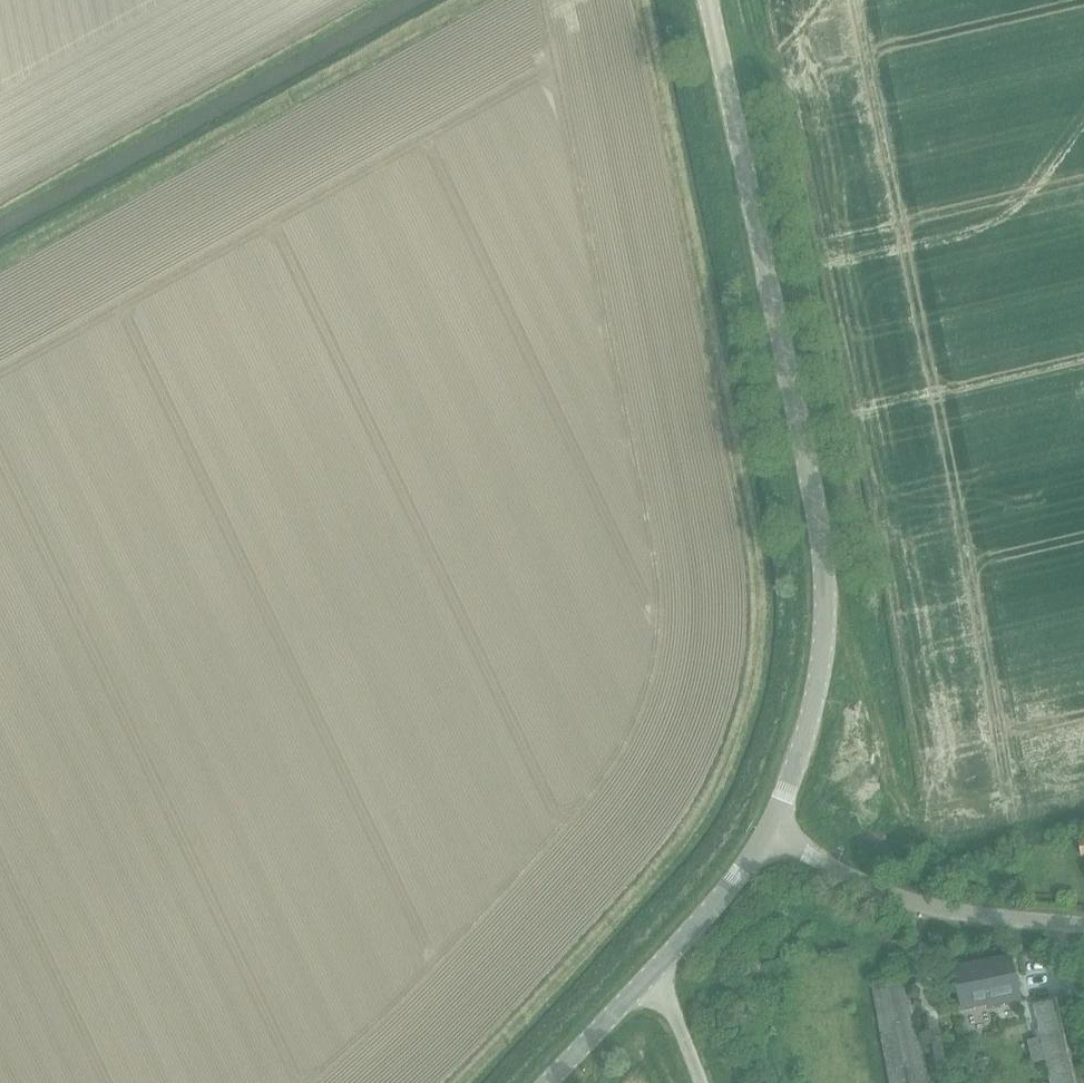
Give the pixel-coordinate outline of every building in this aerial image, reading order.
[(953,968),(957,990),(962,1010),(989,1004),(990,1008),(1021,1002),(1011,956),(953,968)] [(914,1000),(910,978),(872,985),(890,1082),(928,1082),(914,1000)] [(1047,1060),(1052,1082),(1083,1082),(1083,1026),(1077,996),(1034,1006),(1042,1038),(1027,1041),(1032,1063),(1047,1060)]
